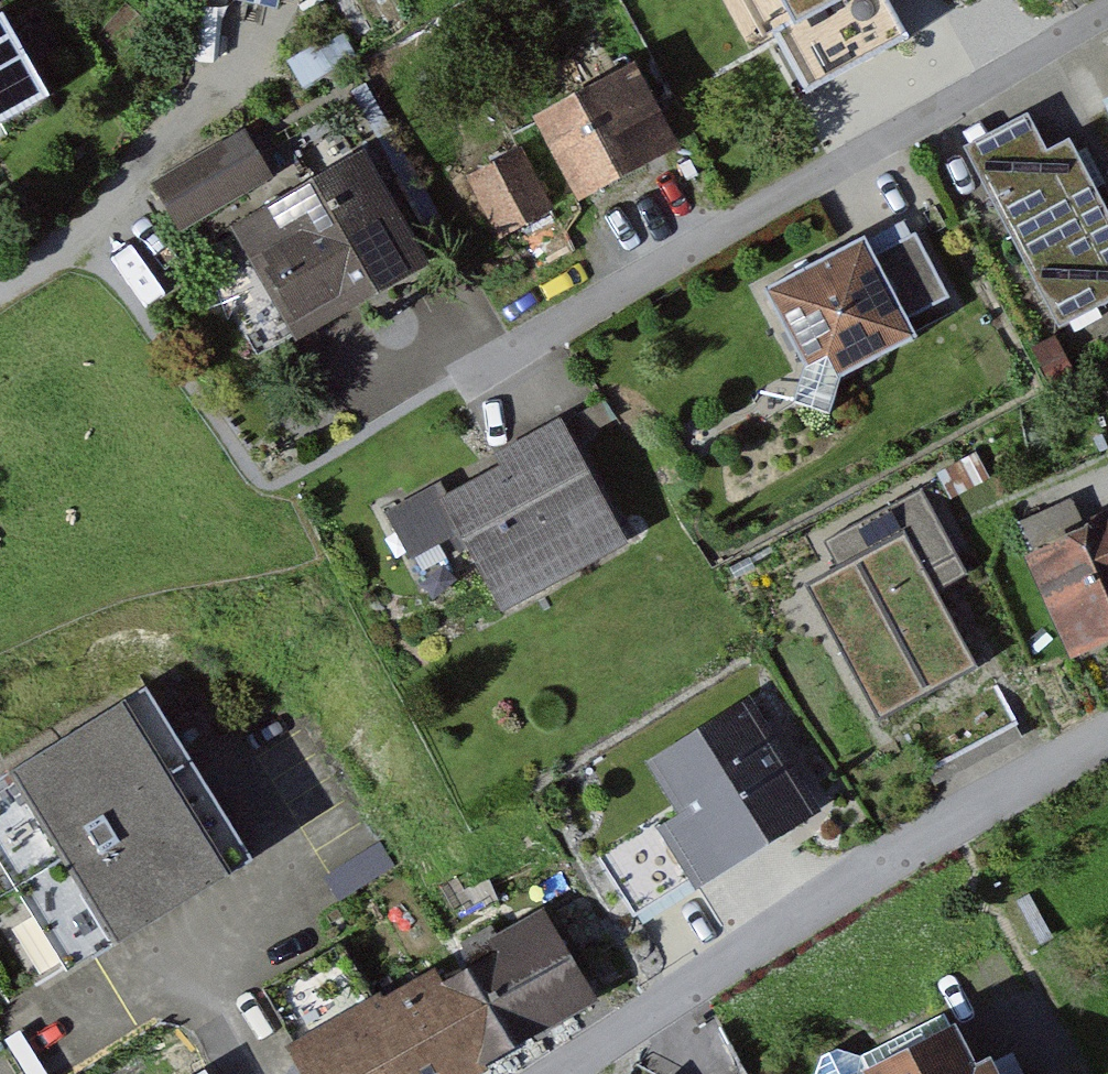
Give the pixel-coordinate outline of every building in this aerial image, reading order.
[(818,85),(907,38),(913,49),(1005,0),(773,0),(818,85)] [(0,36),(0,144),(83,98),(37,16),(0,36)] [(515,118),(560,208),(658,159),(613,69),(515,118)] [(1039,326),(1107,291),(1107,235),(1045,112),(953,159),(1039,326)] [(233,140),(161,179),(189,229),(260,190),(233,140)] [(489,243),(545,215),(509,143),(453,171),(489,243)] [(388,148),(245,232),(315,351),(458,267),(388,148)] [(840,243),(744,292),(796,392),(891,343),(840,243)] [(523,600),(619,551),(558,430),(405,508),(431,558),(487,529),(523,600)] [(1052,655),(1107,630),(1107,530),(1015,570),(1052,655)] [(913,533),(814,577),(876,715),(976,671),(913,533)] [(0,781),(0,884),(56,977),(253,859),(152,691),(0,781)] [(669,879),(789,816),(737,718),(638,770),(667,826),(647,837),(669,879)] [(328,1073),(481,1073),(612,1004),(566,918),(316,1052),(328,1073)] [(928,1026),(842,1073),(955,1073),(928,1026)]
